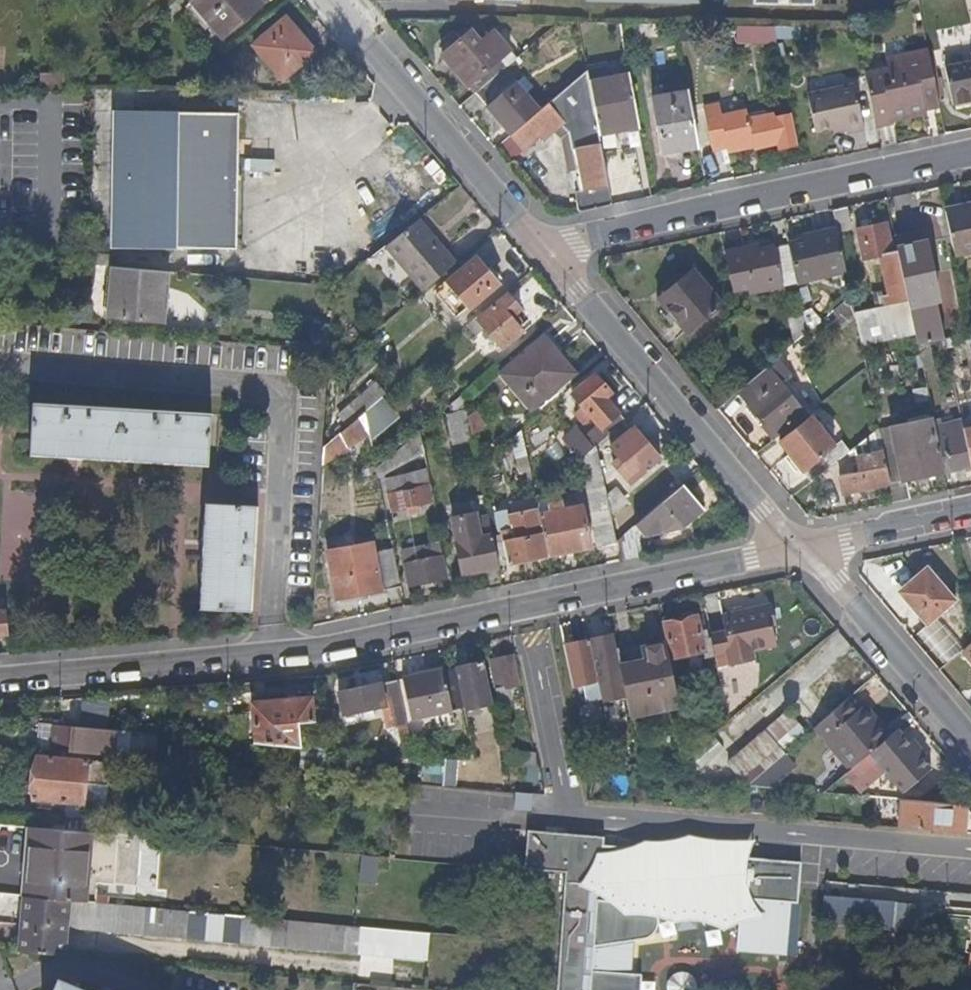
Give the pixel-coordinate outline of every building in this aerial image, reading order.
[(264,0),(193,0),(222,34),(264,0)] [(314,53),(285,18),(253,46),(282,79),(314,53)] [(766,39),(766,32),(766,26),(735,26),(735,35),(750,36),(750,39),(766,39)] [(466,86),(508,49),(492,30),(478,41),(468,30),(439,54),(466,86)] [(848,39),(846,31),(834,32),(836,41),(848,39)] [(938,107),(925,47),(876,59),(877,68),(861,71),(873,126),(890,123),(890,121),(924,113),(923,110),(938,107)] [(938,56),(948,105),(952,104),(953,109),(970,106),(970,103),(970,101),(970,100),(970,48),(938,56)] [(472,94),(516,57),(508,49),(466,86),(472,94)] [(483,105),(514,80),(526,70),(516,57),(472,94),(483,105)] [(605,78),(603,66),(585,69),(587,82),(605,78)] [(596,130),(587,82),(585,69),(546,103),(561,120),(557,123),(568,134),(574,165),(575,171),(576,177),(583,176),(578,149),(575,134),(596,130)] [(10,74),(0,73),(0,83),(10,84),(10,74)] [(636,123),(626,74),(605,78),(587,82),(596,130),(636,123)] [(539,108),(514,80),(483,105),(500,126),(507,120),(515,130),(539,108)] [(862,128),(852,83),(807,93),(815,130),(833,126),(835,131),(846,129),(846,131),(862,128)] [(696,148),(686,93),(651,97),(662,154),(696,148)] [(550,129),(557,123),(561,120),(546,103),(539,108),(515,130),(508,135),(519,149),(537,135),(540,138),(550,129)] [(753,147),(748,122),(747,118),(745,106),(718,111),(717,108),(702,110),(710,150),(726,148),(726,152),(753,147)] [(238,114),(176,113),(114,112),(112,247),(236,249),(238,114)] [(796,145),(790,113),(771,117),(770,114),(766,113),(759,115),(747,118),(748,122),(753,147),(753,149),(776,144),(777,149),(796,145)] [(515,130),(507,120),(500,126),(501,127),(508,135),(515,130)] [(568,134),(557,123),(550,129),(560,140),(568,134)] [(599,145),(596,130),(575,134),(578,149),(599,145)] [(574,165),(568,134),(560,140),(566,167),(574,165)] [(603,172),(599,145),(578,149),(583,176),(603,172)] [(606,187),(603,172),(583,176),(576,177),(576,181),(578,192),(606,187)] [(578,192),(576,181),(568,182),(571,193),(575,193),(578,192)] [(609,205),(606,187),(578,192),(575,193),(578,211),(609,205)] [(943,211),(952,254),(970,250),(970,205),(943,211)] [(850,230),(845,206),(830,209),(834,227),(835,234),(850,230)] [(455,265),(418,220),(384,248),(422,293),(455,265)] [(892,252),(886,223),(855,229),(862,260),(879,257),(892,254),(892,252)] [(843,272),(835,234),(834,227),(812,232),(812,238),(800,240),(786,243),(795,283),(843,272)] [(812,238),(812,232),(800,234),(800,240),(812,238)] [(938,302),(922,233),(894,239),(896,251),(902,282),(906,300),(906,302),(913,334),(916,345),(929,342),(942,339),(935,303),(938,302)] [(795,283),(786,243),(772,247),(780,286),(795,283)] [(780,286),(772,247),(771,247),(756,250),(746,252),(744,247),(721,252),(730,291),(747,288),(748,294),(780,286)] [(902,282),(896,251),(892,252),(892,254),(879,257),(886,285),(902,282)] [(90,266),(111,268),(110,255),(90,256),(90,266)] [(457,319),(498,285),(476,259),(436,293),(457,319)] [(163,323),(168,273),(114,268),(110,318),(163,323)] [(721,304),(691,268),(655,298),(685,333),(721,304)] [(906,300),(902,282),(886,285),(887,288),(891,304),(906,300)] [(891,304),(887,288),(869,292),(872,308),(891,304)] [(523,332),(511,318),(520,310),(506,294),(476,320),(484,329),(502,350),(523,332)] [(852,313),(848,295),(830,311),(835,330),(853,316),(852,313)] [(913,334),(906,302),(906,300),(891,304),(872,308),(852,313),(853,316),(859,345),(913,334)] [(484,329),(476,320),(475,318),(466,325),(476,336),(484,329)] [(565,356),(549,335),(539,343),(556,362),(560,359),(565,356)] [(946,354),(942,339),(929,342),(932,357),(946,354)] [(531,411),(574,375),(560,359),(556,362),(539,343),(501,376),(531,411)] [(802,410),(765,367),(736,392),(749,406),(760,419),(774,434),(802,410)] [(606,399),(610,394),(590,372),(566,393),(580,409),(589,419),(598,429),(618,413),(606,399)] [(363,413),(366,410),(356,399),(339,414),(349,425),(363,413)] [(206,465),(209,413),(171,411),(30,402),(27,453),(78,457),(206,465)] [(589,419),(580,409),(573,415),(582,425),(589,419)] [(484,426),(475,412),(472,414),(471,410),(468,410),(466,410),(471,435),(484,426)] [(367,435),(363,413),(349,425),(339,433),(347,448),(367,435)] [(595,446),(625,421),(618,413),(598,429),(584,441),(591,450),(595,446)] [(774,434),(760,419),(756,422),(769,437),(774,434)] [(939,472),(927,419),(889,427),(900,481),(904,480),(939,472)] [(811,484),(849,452),(841,443),(835,449),(810,420),(779,447),(811,484)] [(969,466),(962,430),(961,426),(955,427),(956,433),(948,434),(941,443),(947,471),(969,466)] [(659,459),(633,427),(609,447),(618,458),(628,469),(635,479),(659,459)] [(900,481),(889,427),(876,430),(881,452),(887,484),(891,503),(892,503),(907,500),(904,480),(900,481)] [(941,443),(948,434),(956,433),(955,427),(949,429),(934,432),(942,472),(947,471),(941,443)] [(876,430),(876,429),(854,447),(854,448),(855,457),(881,452),(876,430)] [(962,430),(969,466),(970,466),(970,429),(962,430)] [(591,450),(584,441),(575,430),(563,440),(579,460),(591,450)] [(377,477),(421,442),(419,432),(375,469),(377,477)] [(323,464),(347,448),(339,433),(324,446),(323,464)] [(606,497),(595,446),(591,450),(579,460),(578,461),(593,500),(606,497)] [(887,484),(881,452),(855,457),(857,471),(837,475),(841,493),(872,487),(887,484)] [(628,469),(618,458),(612,464),(621,475),(628,469)] [(404,493),(400,480),(385,484),(388,498),(404,493)] [(891,503),(887,484),(872,487),(875,507),(891,503)] [(716,524),(683,485),(683,486),(641,521),(645,539),(716,524)] [(430,505),(427,489),(404,493),(388,498),(391,512),(430,505)] [(590,550),(581,508),(563,511),(561,503),(550,504),(549,499),(548,497),(544,490),(535,497),(538,512),(548,559),(590,550)] [(624,504),(614,491),(606,497),(610,514),(624,504)] [(616,541),(610,514),(606,497),(593,500),(590,500),(599,546),(616,544),(616,541)] [(249,583),(255,506),(203,502),(197,607),(203,609),(247,613),(249,583)] [(548,559),(538,512),(509,518),(511,532),(497,535),(499,551),(505,550),(508,567),(548,559)] [(499,569),(490,524),(477,527),(475,520),(474,515),(453,520),(458,544),(456,544),(462,572),(470,570),(472,574),(499,569)] [(490,524),(488,518),(475,520),(477,527),(490,524)] [(648,556),(645,539),(641,521),(616,541),(616,544),(620,563),(648,556)] [(381,592),(372,556),(370,543),(323,551),(334,601),(381,592)] [(441,559),(438,546),(423,549),(425,561),(441,559)] [(425,561),(423,549),(399,554),(403,566),(425,561)] [(400,588),(392,551),(372,556),(381,592),(400,588)] [(445,580),(441,559),(425,561),(403,566),(408,587),(419,585),(419,588),(428,586),(428,582),(445,580)] [(953,602),(926,569),(904,587),(903,599),(925,626),(953,602)] [(5,601),(0,600),(0,636),(8,636),(5,601)] [(775,643),(770,623),(774,621),(770,604),(721,615),(724,630),(708,634),(716,669),(754,660),(751,648),(775,643)] [(704,653),(696,618),(693,619),(689,614),(681,616),(679,622),(663,625),(670,660),(704,653)] [(621,679),(617,660),(616,653),(612,636),(588,641),(597,684),(621,679)] [(597,684),(588,641),(563,647),(572,689),(577,688),(588,685),(597,684)] [(961,652),(970,664),(970,644),(961,652)] [(617,660),(640,655),(646,654),(644,648),(616,653),(617,660)] [(678,706),(665,649),(646,654),(640,655),(617,660),(621,679),(629,716),(678,706)] [(518,685),(511,655),(488,661),(498,703),(509,700),(506,688),(518,685)] [(490,704),(481,662),(458,667),(467,709),(490,704)] [(449,710),(441,671),(401,679),(410,719),(449,710)] [(406,726),(397,681),(379,685),(383,706),(388,730),(406,726)] [(598,690),(597,684),(588,685),(590,692),(598,690)] [(383,706),(379,685),(339,694),(343,715),(365,710),(366,714),(372,712),(371,708),(383,706)] [(590,692),(588,685),(577,688),(580,697),(590,694),(590,692)] [(301,748),(298,724),(315,723),(311,699),(252,705),(257,744),(301,748)] [(887,739),(867,715),(862,719),(857,713),(847,701),(813,730),(828,749),(847,773),(870,754),(887,739)] [(867,715),(862,709),(857,713),(862,719),(867,715)] [(784,755),(805,737),(789,719),(765,738),(781,757),(784,755)] [(115,757),(117,732),(42,726),(40,751),(115,757)] [(929,771),(896,732),(887,739),(870,754),(882,770),(902,794),(929,771)] [(744,787),(781,757),(765,738),(727,769),(741,787),(744,787)] [(413,758),(409,740),(400,741),(404,757),(413,758)] [(537,768),(536,758),(506,754),(508,766),(537,768)] [(856,791),(882,770),(870,754),(847,773),(838,781),(848,793),(856,791)] [(768,789),(789,772),(795,768),(784,755),(781,757),(744,787),(768,789)] [(85,806),(89,764),(38,759),(34,802),(85,806)] [(799,772),(795,768),(789,772),(793,776),(799,772)] [(531,812),(532,795),(515,794),(514,811),(531,812)] [(964,807),(900,801),(898,829),(970,835),(970,817),(964,807)] [(138,890),(143,839),(32,830),(26,898),(97,905),(97,895),(98,886),(138,890)] [(792,895),(795,865),(735,859),(737,846),(669,845),(669,853),(602,847),(602,839),(527,832),(524,871),(565,875),(638,881),(701,887),(780,894),(792,895)] [(377,887),(379,859),(362,858),(360,885),(377,887)] [(625,943),(628,945),(634,946),(637,945),(641,943),(644,941),(645,938),(647,933),(652,915),(668,917),(688,919),(730,923),(727,952),(778,957),(783,905),(790,906),(792,895),(780,894),(701,887),(638,881),(565,875),(559,947),(556,989),(632,989),(633,977),(623,976),(625,943)] [(889,922),(890,903),(859,900),(824,898),(817,897),(815,917),(889,922)] [(145,936),(147,909),(113,906),(97,905),(26,898),(24,898),(22,925),(67,929),(145,936)] [(188,940),(190,913),(147,909),(145,936),(188,940)] [(286,949),(288,922),(190,913),(188,940),(249,946),(286,949)] [(689,929),(688,919),(668,917),(667,932),(689,929)] [(333,953),(335,926),(288,922),(286,949),(333,953)] [(65,948),(67,929),(22,925),(20,943),(65,948)] [(426,962),(428,935),(335,926),(333,953),(361,956),(426,962)] [(475,955),(476,939),(466,938),(464,954),(475,955)] [(65,957),(65,948),(20,943),(20,952),(65,957)] [(686,988),(686,985),(684,982),(682,979),(679,977),(676,976),(673,975),(669,976),(666,977),(663,979),(661,982),(659,985),(659,988),(659,989),(686,989),(686,988)] [(59,981),(56,989),(79,989),(59,981)]
